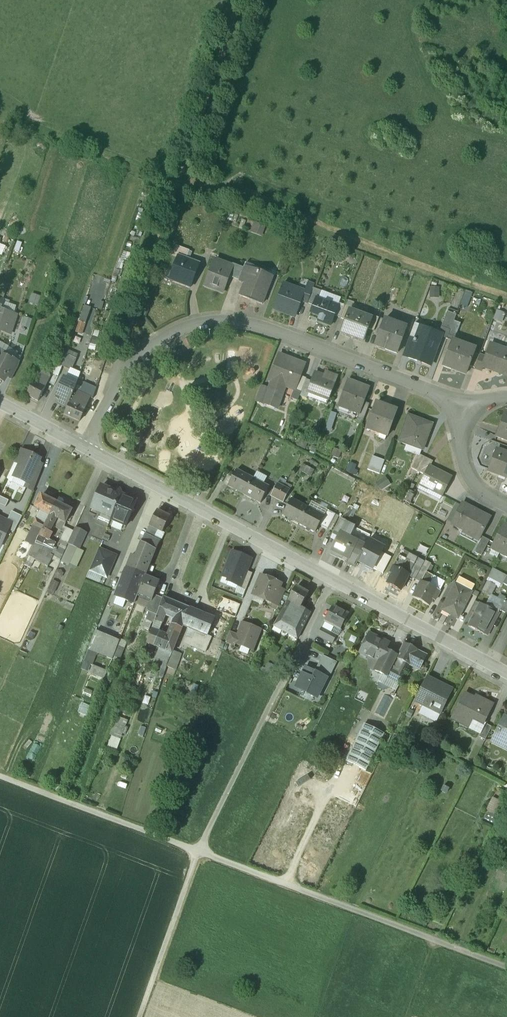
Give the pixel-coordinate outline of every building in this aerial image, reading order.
[(260,228),(257,238),(268,242),(272,232),(260,228)] [(3,239),(0,237),(0,254),(5,256),(8,247),(1,244),(3,239)] [(189,251),(176,246),(172,255),(178,257),(186,260),(189,251)] [(186,260),(178,257),(170,280),(190,287),(199,265),(186,260)] [(232,269),(214,262),(205,286),(222,293),(229,277),(232,269)] [(244,268),(233,265),(232,269),(229,277),(239,281),(243,269),(244,268)] [(239,281),(245,283),(245,284),(250,272),(249,271),(243,269),(239,281)] [(272,279),(262,275),(262,274),(257,272),(257,273),(250,270),(249,271),(250,272),(245,284),(245,283),(240,296),(250,300),(251,298),(263,303),(272,279)] [(304,292),(283,284),(273,310),(290,317),(292,313),(296,314),(301,301),(303,297),(302,297),(304,292)] [(312,290),(305,288),(304,292),(302,297),(303,297),(301,301),(307,304),(312,290)] [(321,292),(313,288),(312,290),(307,304),(313,306),(316,299),(318,300),(321,292)] [(437,293),(437,304),(447,304),(448,294),(437,293)] [(31,303),(41,305),(42,295),(33,294),(31,303)] [(318,300),(316,299),(313,306),(310,314),(319,317),(317,321),(331,326),(334,317),(338,307),(336,307),(318,300)] [(338,300),(336,307),(338,307),(334,317),(340,319),(345,306),(345,303),(338,300)] [(111,303),(105,301),(100,314),(107,316),(111,303)] [(76,332),(82,334),(91,308),(85,306),(76,332)] [(351,308),(345,306),(340,319),(345,321),(349,311),(350,311),(351,308)] [(0,310),(0,331),(10,334),(17,315),(0,310)] [(350,311),(349,311),(345,321),(341,333),(363,341),(368,329),(371,319),(350,311)] [(447,312),(441,327),(450,331),(454,321),(456,315),(447,312)] [(378,318),(372,316),(371,319),(368,329),(373,331),(378,318)] [(26,317),(24,326),(32,328),(34,319),(26,317)] [(406,328),(384,319),(374,346),(397,354),(406,328)] [(460,324),(454,321),(450,331),(448,336),(454,338),(455,338),(460,324)] [(438,335),(420,328),(421,326),(414,324),(408,342),(413,344),(408,357),(408,358),(416,361),(417,360),(431,365),(441,337),(447,339),(448,336),(450,331),(441,327),(438,335)] [(102,330),(95,328),(92,337),(99,340),(102,330)] [(475,349),(453,341),(454,338),(448,336),(447,339),(452,341),(443,367),(451,370),(452,366),(457,368),(457,370),(466,373),(469,366),(475,349)] [(189,339),(183,341),(185,344),(186,348),(192,345),(190,340),(189,339)] [(408,342),(403,355),(408,357),(413,344),(408,342)] [(490,344),(485,358),(482,367),(483,367),(493,371),(493,369),(506,374),(506,350),(490,344)] [(475,349),(469,366),(474,368),(479,356),(481,351),(475,349)] [(66,353),(61,366),(62,367),(71,370),(76,359),(66,355),(67,353),(66,353)] [(290,359),(279,354),(269,381),(271,382),(268,389),(268,390),(269,390),(282,395),(285,387),(294,390),(295,387),(296,387),(300,376),(304,366),(289,361),(290,359)] [(479,356),(474,368),(481,371),(483,367),(482,367),(485,358),(479,356)] [(3,381),(6,376),(13,362),(3,357),(0,361),(0,380),(3,381)] [(13,362),(6,376),(11,379),(18,366),(19,363),(13,360),(13,362)] [(57,362),(55,361),(50,373),(58,376),(60,372),(62,367),(61,366),(56,364),(57,362)] [(80,374),(71,370),(62,367),(60,372),(66,374),(64,379),(77,385),(78,381),(80,374)] [(49,375),(40,370),(33,382),(44,387),(51,376),(49,375)] [(326,372),(324,376),(316,373),(314,379),(313,379),(311,382),(307,394),(308,394),(327,401),(337,377),(326,372)] [(300,376),(296,387),(295,387),(294,390),(301,393),(306,380),(306,379),(300,376)] [(64,379),(63,379),(56,396),(61,398),(59,404),(67,407),(74,393),(77,385),(64,379)] [(311,382),(306,380),(301,393),(300,396),(306,399),(308,394),(307,394),(311,382)] [(83,383),(78,381),(77,385),(74,393),(76,394),(77,392),(79,393),(83,383)] [(44,387),(33,382),(26,395),(37,401),(44,387)] [(96,389),(83,383),(79,393),(87,397),(93,399),(96,389)] [(359,387),(347,383),(339,406),(359,414),(364,402),(369,389),(360,385),(359,387)] [(260,386),(255,400),(264,404),(269,390),(268,390),(268,389),(260,386)] [(282,395),(269,390),(264,404),(277,409),(282,395)] [(76,394),(74,393),(67,407),(64,415),(79,421),(84,409),(82,408),(87,397),(79,393),(77,392),(76,394)] [(215,402),(218,393),(211,392),(209,400),(215,402)] [(364,402),(359,414),(357,417),(363,420),(369,404),(364,402)] [(389,408),(376,403),(366,429),(387,437),(396,412),(389,409),(389,408)] [(336,414),(331,412),(325,430),(331,432),(336,414)] [(416,418),(408,415),(398,441),(421,450),(424,442),(425,443),(432,426),(416,420),(416,418)] [(505,416),(501,427),(500,427),(497,436),(506,440),(506,417),(505,416)] [(26,452),(20,449),(14,462),(20,464),(26,452)] [(38,458),(26,452),(20,464),(14,477),(27,483),(28,484),(34,471),(36,468),(35,466),(39,459),(38,458)] [(504,452),(503,455),(495,452),(488,471),(506,478),(506,453),(504,452)] [(424,457),(418,454),(411,468),(417,472),(424,457)] [(384,461),(372,456),(367,469),(379,474),(384,461)] [(424,457),(417,472),(424,475),(429,467),(430,467),(433,462),(424,457)] [(348,470),(358,474),(361,466),(351,462),(348,470)] [(310,468),(302,464),(299,471),(306,475),(310,468)] [(430,467),(429,467),(424,475),(420,485),(442,496),(451,478),(430,467)] [(253,479),(236,470),(228,486),(244,495),(253,479)] [(34,471),(28,484),(27,483),(25,487),(33,491),(40,474),(34,471)] [(388,476),(377,482),(382,490),(392,484),(388,476)] [(286,481),(281,478),(277,484),(283,487),(286,481)] [(269,487),(253,479),(244,495),(260,503),(269,487)] [(277,484),(271,496),(277,500),(281,493),(280,493),(281,492),(280,492),(283,487),(277,484)] [(115,491),(102,486),(91,513),(110,521),(121,494),(120,490),(115,491)] [(211,489),(204,486),(202,491),(208,494),(211,489)] [(283,487),(280,492),(281,492),(280,493),(281,493),(277,500),(283,503),(289,490),(283,487)] [(408,490),(403,500),(409,503),(414,493),(408,490)] [(56,503),(41,495),(35,508),(40,510),(50,515),(56,503)] [(121,495),(111,520),(126,526),(136,501),(121,495)] [(5,507),(8,501),(0,497),(0,504),(5,507)] [(307,507),(291,499),(283,515),(299,524),(307,507)] [(72,511),(56,503),(50,515),(47,521),(54,525),(58,519),(66,523),(72,511)] [(490,518),(462,503),(451,524),(463,530),(464,528),(480,537),(490,518)] [(307,507),(299,524),(315,532),(324,516),(307,507)] [(40,510),(36,519),(46,524),(47,521),(50,515),(40,510)] [(9,528),(14,530),(21,515),(12,511),(7,521),(11,523),(9,528)] [(170,518),(157,511),(150,526),(162,533),(170,518)] [(0,518),(0,546),(9,528),(11,523),(7,521),(0,518)] [(33,526),(43,530),(44,528),(46,524),(36,519),(33,526)] [(346,524),(339,520),(332,535),(338,537),(339,534),(341,535),(346,524)] [(54,525),(47,521),(46,524),(44,528),(51,531),(54,525)] [(346,524),(341,535),(349,539),(354,528),(346,524)] [(504,525),(491,550),(506,558),(506,527),(504,525)] [(35,546),(37,541),(43,530),(33,526),(25,542),(35,546)] [(150,526),(145,535),(160,542),(164,534),(162,533),(150,526)] [(72,533),(68,544),(69,544),(80,549),(87,533),(75,527),(72,533)] [(51,531),(44,528),(43,530),(37,541),(44,545),(47,538),(51,531)] [(354,528),(349,539),(357,543),(362,532),(354,528)] [(68,544),(72,533),(66,530),(61,541),(68,544)] [(341,535),(339,534),(338,537),(331,551),(348,559),(346,563),(355,567),(357,562),(365,547),(357,543),(349,539),(341,535)] [(145,535),(141,543),(156,550),(160,542),(145,535)] [(489,541),(482,537),(474,553),(481,556),(489,541)] [(56,543),(51,540),(47,538),(44,545),(41,550),(50,554),(56,543)] [(365,547),(357,562),(373,569),(381,553),(384,548),(368,540),(365,547)] [(41,550),(44,545),(37,541),(35,546),(41,550)] [(141,543),(135,558),(150,564),(156,550),(141,543)] [(80,549),(69,544),(61,562),(76,569),(84,551),(80,549)] [(41,550),(35,546),(27,561),(33,564),(35,560),(48,567),(53,556),(50,554),(41,550)] [(116,556),(98,549),(89,570),(106,577),(116,556)] [(246,572),(251,559),(233,551),(221,578),(238,585),(240,586),(246,572)] [(400,552),(398,556),(406,560),(400,571),(408,575),(408,576),(415,580),(420,570),(423,564),(400,552)] [(381,553),(373,569),(383,574),(391,558),(381,553)] [(133,608),(135,601),(138,594),(146,575),(150,564),(135,558),(129,556),(112,600),(133,608)] [(406,560),(398,556),(392,567),(400,571),(406,560)] [(43,574),(49,577),(52,570),(46,567),(43,574)] [(400,571),(392,567),(389,573),(392,574),(387,584),(400,591),(408,576),(408,575),(400,571)] [(500,588),(503,584),(506,576),(492,569),(486,581),(487,581),(482,593),(490,597),(496,586),(500,588)] [(426,572),(420,570),(415,580),(420,583),(421,581),(426,572)] [(246,591),(252,574),(246,572),(240,586),(238,585),(237,587),(246,591)] [(432,576),(426,572),(421,581),(428,585),(432,576)] [(160,581),(146,575),(138,594),(153,600),(155,595),(160,581)] [(280,584),(261,576),(253,595),(272,603),(278,588),(280,584)] [(432,576),(428,585),(421,581),(420,583),(412,598),(429,606),(432,599),(435,601),(444,582),(432,576)] [(474,586),(459,578),(455,584),(460,587),(471,592),(474,586)] [(59,583),(53,580),(48,590),(55,593),(59,583)] [(455,584),(451,591),(456,594),(460,587),(455,584)] [(308,594),(296,587),(286,606),(293,609),(295,605),(301,608),(308,594)] [(471,592),(460,587),(456,594),(451,591),(441,610),(450,615),(451,612),(459,616),(471,593),(471,592)] [(285,591),(278,588),(272,603),(279,606),(285,591)] [(135,601),(150,607),(153,600),(138,594),(135,601)] [(163,598),(155,595),(153,600),(150,607),(148,611),(157,615),(159,608),(163,598)] [(505,601),(493,596),(487,607),(498,613),(499,610),(500,611),(505,601)] [(190,609),(164,598),(163,598),(159,608),(157,615),(155,620),(163,623),(166,616),(175,619),(168,636),(161,633),(155,647),(160,649),(161,650),(161,649),(169,652),(172,653),(173,651),(183,626),(190,609)] [(487,607),(480,604),(468,626),(487,636),(499,614),(498,613),(487,607)] [(293,609),(288,618),(281,614),(275,626),(297,639),(310,613),(301,608),(295,605),(293,609)] [(286,606),(281,614),(288,618),(293,609),(286,606)] [(348,615),(333,607),(325,622),(334,627),(340,630),(348,615)] [(205,614),(197,611),(197,612),(190,609),(183,626),(189,629),(208,636),(214,619),(204,615),(205,614)] [(146,616),(155,620),(157,615),(148,611),(146,616)] [(146,643),(155,647),(161,633),(159,632),(163,623),(155,620),(146,643)] [(334,627),(325,622),(322,627),(331,632),(334,627)] [(260,630),(242,623),(237,635),(234,643),(235,643),(253,650),(260,630)] [(122,634),(97,625),(87,651),(112,661),(122,634)] [(322,627),(317,636),(332,643),(336,635),(331,632),(322,627)] [(210,637),(208,636),(189,629),(183,645),(204,653),(210,637)] [(237,635),(230,632),(225,643),(234,646),(235,643),(234,643),(237,635)] [(378,638),(369,633),(366,639),(363,640),(362,644),(363,647),(359,653),(376,661),(379,663),(383,655),(388,644),(377,639),(378,638)] [(417,652),(403,644),(396,659),(403,663),(409,666),(417,652)] [(158,658),(165,661),(169,652),(161,649),(161,650),(158,658)] [(179,654),(173,651),(172,653),(170,659),(176,661),(179,654)] [(425,656),(417,652),(409,666),(417,670),(425,656)] [(389,658),(383,655),(379,663),(376,661),(371,671),(381,676),(381,675),(386,665),(389,658)] [(323,656),(314,673),(326,679),(328,680),(336,663),(323,656)] [(168,662),(166,666),(176,670),(179,662),(176,661),(170,659),(168,662)] [(391,668),(391,669),(398,672),(403,663),(396,659),(391,668)] [(403,663),(398,672),(404,675),(409,666),(403,663)] [(276,668),(269,665),(265,673),(272,676),(276,668)] [(398,672),(391,669),(391,668),(386,665),(381,675),(399,684),(404,675),(398,672)] [(107,674),(92,668),(88,678),(103,684),(107,674)] [(317,699),(326,679),(314,673),(306,669),(296,688),(317,699)] [(452,690),(427,677),(415,701),(429,708),(428,709),(439,715),(452,690)] [(492,705),(475,697),(473,701),(466,697),(460,710),(456,709),(452,719),(464,725),(468,716),(483,723),(492,705)] [(89,715),(92,706),(84,703),(80,712),(89,715)] [(503,717),(491,742),(506,750),(506,749),(506,719),(503,717)] [(119,718),(109,746),(119,750),(129,722),(119,718)] [(485,724),(479,736),(486,739),(492,727),(485,724)] [(382,737),(362,726),(342,764),(363,775),(382,737)] [(505,803),(493,797),(487,809),(499,816),(505,803)]
